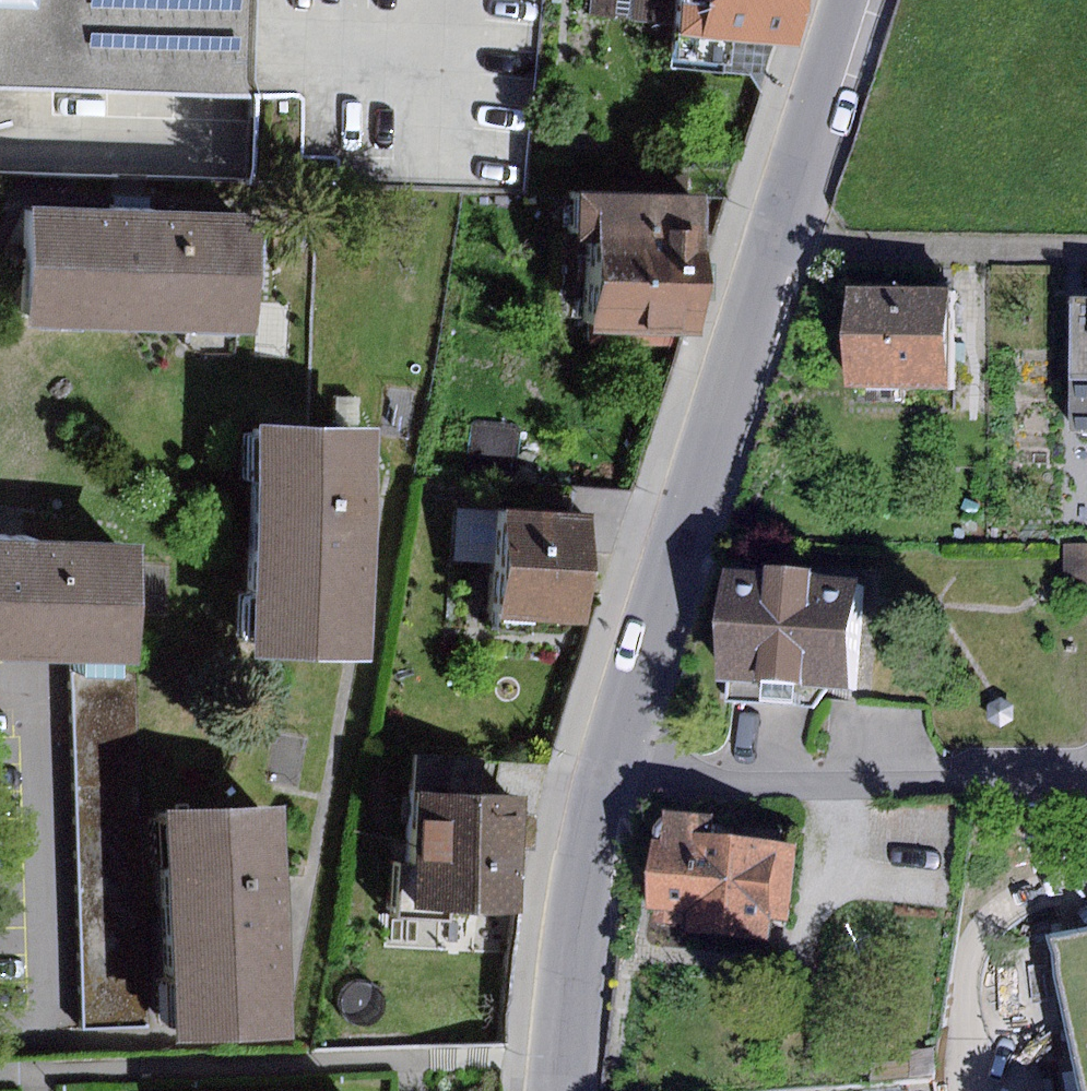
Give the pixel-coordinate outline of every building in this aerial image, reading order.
[(300,94),(297,154),(332,156),(337,160),(336,183),(522,191),(543,0),(0,0),(0,80),(300,94)] [(647,0),(582,0),(581,11),(645,18),(647,0)] [(771,0),(647,0),(645,18),(767,31),(771,0)] [(585,322),(674,326),(681,182),(544,175),(542,229),(565,230),(560,320),(585,322)] [(124,201),(5,199),(3,318),(228,322),(230,203),(124,201)] [(944,286),(847,285),(846,383),(943,384),(944,286)] [(1071,297),(1070,433),(1086,433),(1086,297),(1071,297)] [(674,326),(585,322),(582,342),(664,346),(674,326)] [(472,418),(466,464),(500,468),(505,422),(472,418)] [(350,529),(354,433),(237,428),(229,639),(345,643),(350,529)] [(563,611),(571,504),(480,497),(470,623),(513,626),(514,608),(563,611)] [(120,545),(2,539),(0,539),(0,647),(115,653),(120,545)] [(720,574),(712,680),(725,681),(723,700),(813,706),(828,687),(846,689),(854,583),(807,580),(807,569),(762,566),(761,577),(720,574)] [(109,672),(63,669),(73,1026),(124,1024),(109,672)] [(1000,698),(988,704),(987,721),(1000,728),(1013,720),(1013,705),(1000,698)] [(412,751),(411,779),(479,783),(480,754),(412,751)] [(500,809),(502,785),(479,783),(411,779),(390,778),(385,858),(377,857),(374,907),(432,910),(433,892),(495,896),(499,844),(500,809)] [(253,788),(131,793),(139,1026),(262,1022),(258,907),(255,825),(253,788)] [(528,810),(500,809),(499,844),(526,846),(528,810)] [(644,908),(682,911),(680,932),(770,940),(771,919),(789,921),(796,843),(706,835),(708,815),(664,811),(660,845),(650,844),(644,908)] [(1052,937),(1086,1075),(1086,930),(1052,937)]
